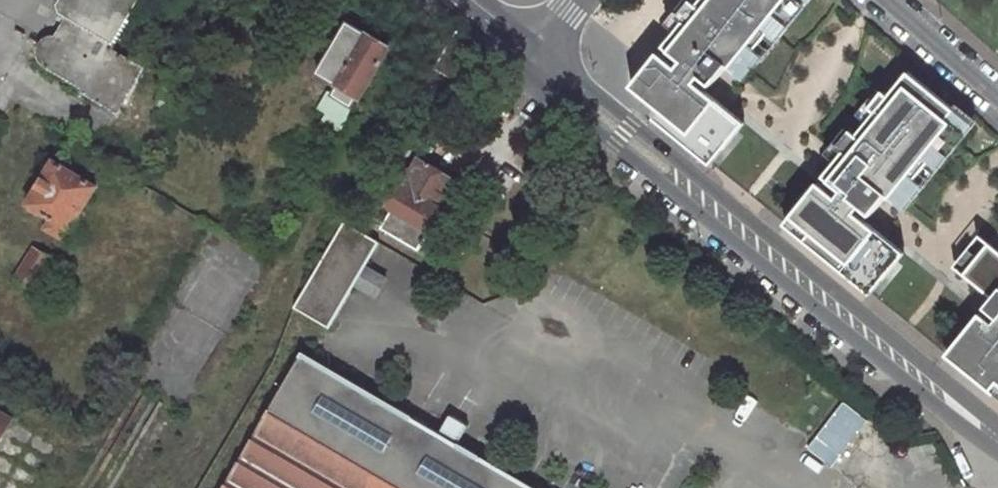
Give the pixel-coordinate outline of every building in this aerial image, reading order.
[(59,4),(60,13),(73,21),(64,37),(58,35),(55,35),(50,37),(47,38),(44,41),(42,44),(41,49),(41,54),(42,58),(46,62),(88,87),(85,92),(120,112),(144,69),(112,50),(141,0),(61,0),(59,4)] [(629,88),(660,112),(654,120),(710,165),(743,124),(692,83),(698,75),(710,85),(726,65),(747,81),(813,0),(700,0),(662,47),(681,61),(674,69),(656,54),(629,88)] [(389,46),(347,22),(316,74),(337,86),(333,95),(352,106),(357,97),(360,99),(389,46)] [(433,69),(451,79),(456,71),(469,49),(453,36),(433,69)] [(835,199),(816,184),(783,225),(870,295),(904,254),(853,213),(859,206),(871,216),(887,195),(908,212),(980,122),(959,105),(956,109),(909,71),(823,177),(841,192),(835,199)] [(101,183),(59,159),(33,203),(75,227),(101,183)] [(407,171),(388,205),(396,212),(385,230),(418,248),(449,197),(446,195),(455,180),(418,159),(410,173),(407,171)] [(343,225),(377,244),(379,242),(362,233),(370,221),(352,210),(343,225)] [(343,225),(297,307),(328,326),(353,285),(364,267),(377,244),(343,225)] [(993,297),(997,292),(997,250),(990,244),(981,236),(956,267),(993,297)] [(353,285),(373,297),(384,278),(364,267),(353,285)] [(993,297),(985,308),(997,319),(997,292),(993,297)] [(977,315),(945,355),(997,397),(997,320),(993,327),(977,315)] [(223,487),(540,487),(304,350),(223,487)] [(0,414),(0,445),(13,422),(0,414)]
